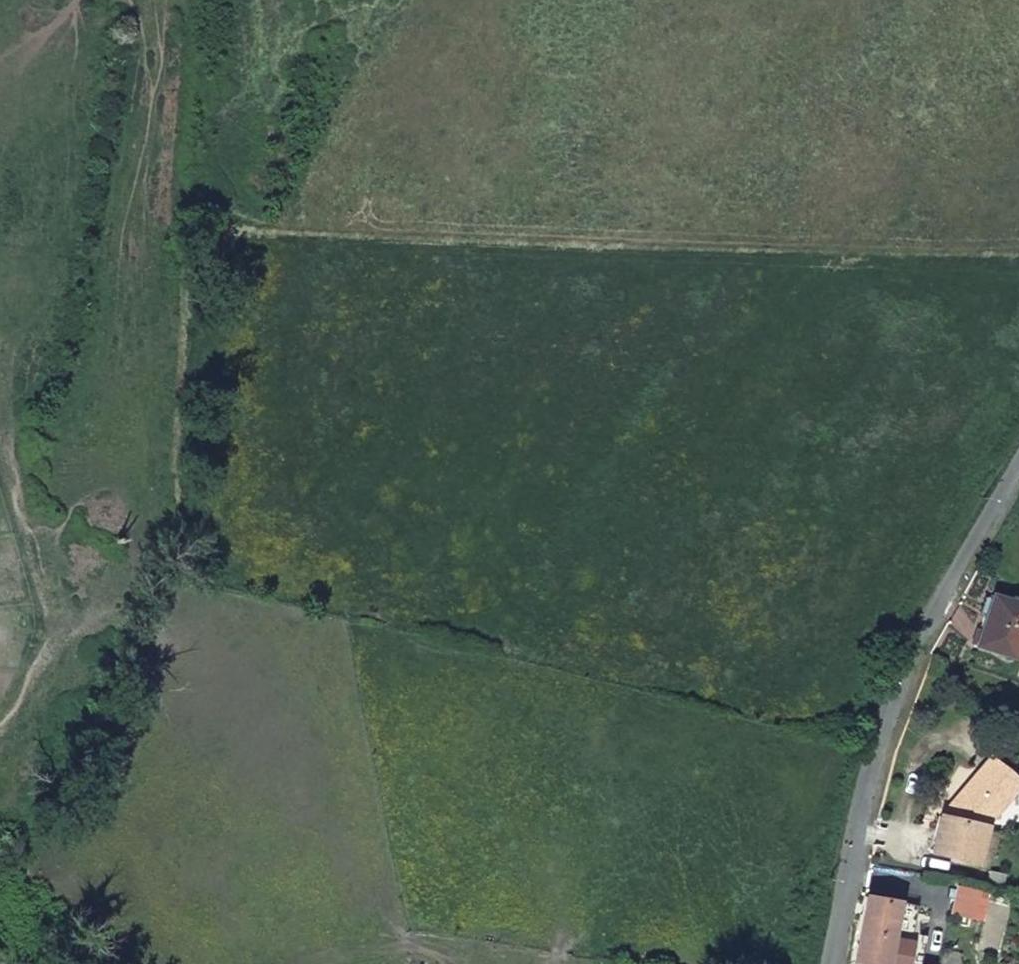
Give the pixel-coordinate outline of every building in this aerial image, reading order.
[(1006,656),(1018,617),(1018,604),(986,592),(968,642),(1006,656)] [(983,760),(973,772),(1000,795),(973,830),(978,831),(1013,787),(983,760)] [(1000,795),(973,772),(947,804),(951,808),(948,816),(939,813),(938,821),(932,819),(923,855),(969,867),(978,831),(973,830),(1000,795)] [(947,804),(939,813),(948,816),(951,808),(947,804)] [(857,900),(892,904),(894,886),(884,883),(884,871),(859,869),(857,900)] [(857,900),(851,962),(886,963),(908,963),(911,932),(890,929),(892,904),(857,900)]
